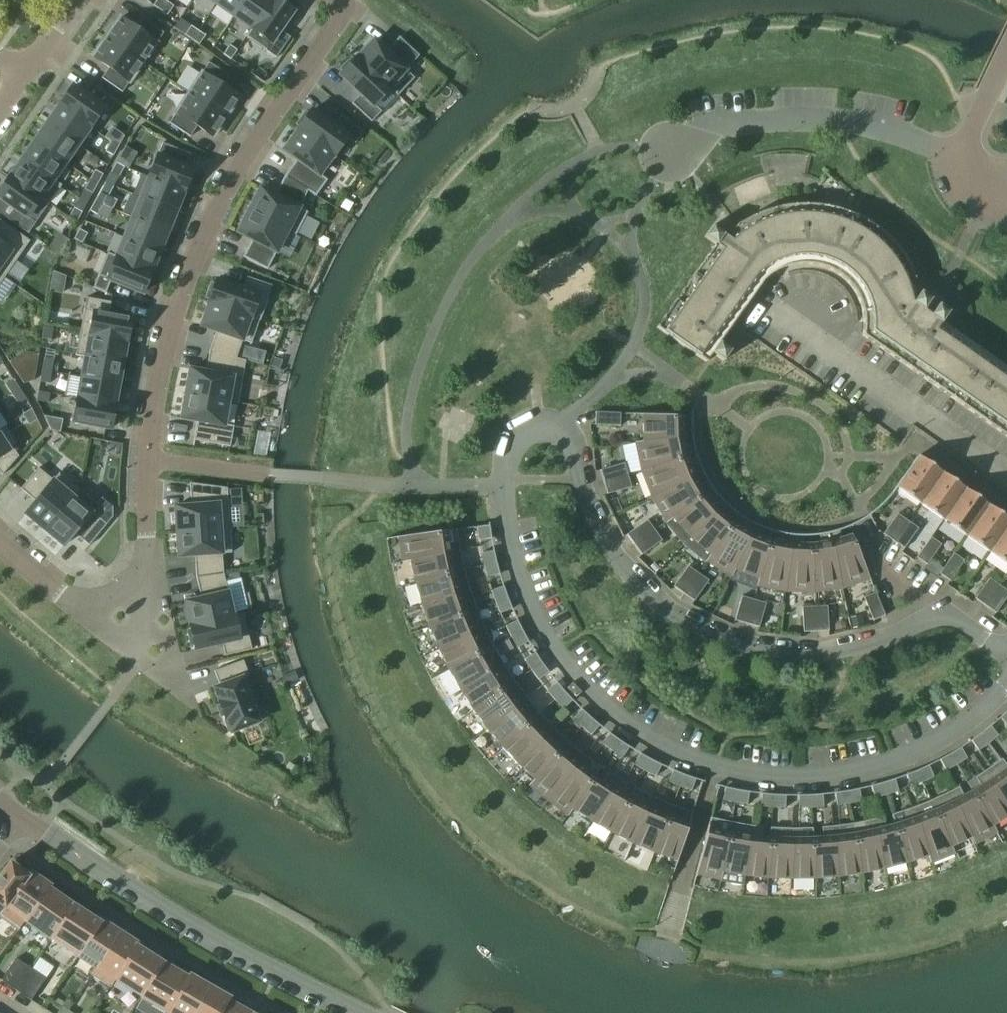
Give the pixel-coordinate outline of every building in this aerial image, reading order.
[(166,0),(157,0),(153,5),(160,10),(166,0)] [(174,5),(166,0),(160,10),(167,15),(174,5)] [(217,4),(234,16),(246,0),(219,0),(217,4)] [(234,16),(251,28),(246,36),(247,37),(272,0),(246,0),(234,16)] [(278,0),(272,0),(247,37),(266,50),(280,30),(293,11),(278,0)] [(136,28),(120,17),(115,25),(113,23),(104,35),(143,62),(157,42),(136,28)] [(143,18),(136,28),(157,42),(164,32),(143,18)] [(198,30),(191,25),(185,34),(192,39),(198,30)] [(205,35),(198,30),(192,39),(199,44),(205,35)] [(285,33),(280,30),(266,50),(276,57),(284,47),(290,37),(285,33)] [(143,62),(104,35),(96,47),(99,49),(93,56),(109,67),(130,81),(143,62)] [(419,55),(399,37),(391,45),(401,55),(396,60),(406,69),(419,55)] [(401,55),(391,45),(386,51),(374,40),(358,57),(357,57),(390,88),(406,69),(396,60),(401,55)] [(237,50),(230,45),(223,54),(231,59),(237,50)] [(390,88),(357,57),(354,60),(351,57),(340,69),(343,71),(340,75),(360,93),(373,106),(374,104),(390,88)] [(209,62),(202,72),(223,86),(230,75),(209,62)] [(130,81),(109,67),(102,78),(122,92),(130,81)] [(223,86),(202,72),(189,92),(228,118),(236,106),(234,104),(239,96),(223,86)] [(104,107),(73,86),(59,105),(91,127),(104,107)] [(228,118),(189,92),(176,112),(197,126),(213,136),(218,128),(221,130),(228,118)] [(373,106),(360,93),(352,103),(372,121),(381,111),(378,108),(374,104),(373,106)] [(91,127),(59,105),(47,123),(78,144),(91,127)] [(309,113),(306,111),(296,124),(300,126),(297,129),(334,155),(347,137),(348,136),(334,126),(311,110),(309,113)] [(197,126),(176,112),(170,123),(190,136),(197,126)] [(363,132),(341,116),(339,118),(334,126),(348,136),(347,137),(355,143),(363,132)] [(78,144),(47,123),(35,140),(66,162),(78,144)] [(298,130),(284,150),(297,159),(293,163),(305,172),(309,166),(320,174),(333,156),(334,156),(334,155),(297,129),(297,130),(298,130)] [(124,136),(116,131),(111,141),(119,145),(124,136)] [(66,162),(35,140),(22,158),(61,185),(62,185),(54,179),(66,162)] [(119,145),(111,141),(105,151),(113,155),(119,145)] [(130,157),(122,153),(116,162),(124,167),(130,157)] [(193,169),(158,155),(149,177),(184,191),(193,169)] [(61,185),(22,158),(10,176),(49,203),(61,185)] [(124,167),(116,162),(111,172),(119,176),(124,167)] [(305,172),(293,163),(284,176),(308,190),(316,195),(327,179),(320,174),(309,166),(305,172)] [(103,174),(95,169),(90,179),(98,183),(103,174)] [(10,176),(0,190),(0,198),(27,217),(41,198),(48,204),(49,203),(10,176)] [(308,190),(284,176),(282,180),(278,188),(291,195),(288,201),(299,207),(308,190)] [(184,191),(149,177),(141,197),(176,211),(184,191)] [(98,183),(90,179),(84,189),(92,193),(98,183)] [(275,195),(260,187),(249,210),(296,234),(308,212),(299,207),(288,201),(291,195),(278,188),(275,195)] [(109,195),(101,191),(95,200),(103,205),(109,195)] [(176,211),(141,197),(132,217),(168,231),(176,211)] [(103,205),(95,200),(90,210),(98,214),(103,205)] [(881,347),(1006,436),(1006,367),(942,322),(950,311),(939,303),(921,291),(920,292),(915,276),(907,259),(906,259),(905,257),(894,242),(893,242),(891,240),(892,240),(878,228),(877,228),(866,220),(850,212),(849,212),(847,211),(829,206),(827,205),(808,203),(808,204),(795,204),(794,203),(776,207),(774,208),(773,207),(756,214),(754,215),(753,215),(737,224),(738,225),(725,235),(723,233),(713,225),(705,236),(716,243),(657,327),(707,361),(713,353),(718,356),(724,360),(731,350),(720,342),(736,319),(745,307),(760,286),(764,280),(767,277),(771,274),(776,271),(780,269),(785,267),(790,265),(794,264),(799,264),(803,263),(807,263),(811,263),(815,264),(819,265),(823,266),(826,267),(830,269),(835,271),(839,274),(842,276),(846,279),(849,282),(851,285),(854,288),(856,292),(858,295),(860,299),(862,306),(864,313),(864,320),(864,327),(863,335),(881,347)] [(82,212),(74,207),(69,217),(77,221),(82,212)] [(296,234),(249,210),(238,232),(252,239),(249,246),(261,252),(265,246),(276,252),(287,230),(296,235),(296,234)] [(168,231),(132,217),(124,237),(160,251),(168,231)] [(5,277),(30,240),(0,219),(0,274),(5,277)] [(87,233),(79,229),(74,238),(82,243),(87,233)] [(61,255),(70,240),(59,232),(48,246),(61,255)] [(160,251),(124,237),(116,256),(152,271),(160,251)] [(276,252),(265,246),(261,252),(249,246),(243,256),(252,261),(268,269),(276,252)] [(116,256),(108,252),(98,275),(143,293),(152,271),(116,256)] [(53,271),(50,290),(62,293),(66,273),(53,271)] [(272,285),(246,276),(242,288),(259,294),(259,295),(268,298),(272,285)] [(215,283),(211,282),(206,297),(210,298),(208,302),(260,319),(268,298),(259,295),(259,294),(242,288),(216,279),(215,283)] [(127,341),(131,318),(109,314),(111,302),(86,297),(80,332),(127,341)] [(214,338),(228,342),(230,335),(242,340),(252,343),(259,320),(260,320),(260,319),(208,302),(209,303),(201,326),(217,331),(214,338)] [(53,328),(44,326),(42,338),(51,339),(53,328)] [(127,341),(80,332),(76,354),(123,362),(127,341)] [(242,340),(230,335),(228,342),(214,338),(210,351),(236,357),(242,340)] [(221,367),(220,374),(242,378),(246,360),(236,357),(210,351),(207,364),(221,367)] [(81,377),(119,384),(123,362),(76,354),(76,355),(85,356),(81,377)] [(18,378),(37,380),(38,357),(19,355),(18,378)] [(274,356),(270,366),(279,369),(283,360),(274,356)] [(44,358),(42,369),(52,371),(54,359),(44,358)] [(238,402),(242,378),(220,374),(221,367),(207,364),(206,371),(190,368),(186,393),(238,402)] [(50,383),(52,371),(42,369),(40,381),(50,383)] [(81,377),(78,398),(115,405),(119,384),(81,377)] [(5,384),(12,394),(20,389),(13,379),(5,384)] [(26,399),(20,389),(12,394),(18,404),(26,399)] [(50,393),(38,391),(37,400),(48,402),(50,393)] [(210,429),(211,421),(224,424),(228,401),(238,403),(238,402),(186,393),(181,417),(197,420),(196,426),(210,429)] [(115,405),(78,398),(73,421),(111,428),(115,405)] [(22,414),(29,424),(37,419),(32,408),(22,414)] [(595,424),(621,425),(621,412),(596,411),(596,424),(595,424)] [(644,441),(694,436),(693,431),(693,424),(691,424),(691,426),(683,426),(683,416),(689,416),(689,417),(690,418),(690,416),(643,413),(644,441)] [(210,429),(196,426),(194,439),(230,446),(234,425),(224,424),(211,421),(210,429)] [(13,447),(12,446),(9,448),(0,434),(0,456),(13,447)] [(644,441),(636,442),(642,470),(688,457),(686,447),(694,445),(694,447),(696,447),(694,440),(694,436),(644,441)] [(0,456),(0,471),(2,475),(19,456),(13,447),(0,456)] [(920,502),(942,471),(919,455),(918,456),(897,486),(920,502)] [(652,497),(704,471),(702,467),(700,461),(699,462),(699,463),(691,466),(688,457),(642,470),(652,497)] [(604,481),(628,474),(625,462),(601,469),(604,481)] [(38,467),(21,488),(30,496),(39,485),(45,490),(53,480),(38,467)] [(667,522),(674,517),(706,493),(701,485),(708,481),(708,482),(710,481),(707,477),(704,471),(652,497),(667,522)] [(943,519),(965,487),(942,471),(920,502),(943,519)] [(79,488),(59,472),(53,480),(45,490),(39,485),(30,496),(36,501),(25,513),(45,529),(79,488)] [(632,486),(628,474),(604,481),(608,494),(632,486)] [(175,506),(177,531),(230,527),(227,488),(190,483),(191,505),(175,506)] [(967,535),(989,504),(965,487),(943,519),(967,535)] [(89,527),(83,522),(92,512),(107,524),(113,516),(113,506),(102,497),(97,503),(79,488),(45,529),(64,545),(74,533),(80,537),(89,527)] [(691,537),(726,502),(723,498),(719,493),(717,494),(718,495),(712,501),(706,493),(674,517),(691,537)] [(711,554),(735,522),(727,516),(732,509),(733,510),(734,509),(731,506),(726,502),(691,537),(711,554)] [(967,535),(990,551),(1006,527),(1006,517),(989,504),(967,535)] [(107,524),(92,512),(83,522),(89,527),(80,537),(89,545),(107,524)] [(909,520),(898,513),(884,533),(894,541),(909,520)] [(736,568),(757,523),(751,520),(747,518),(746,519),(747,520),(743,527),(735,522),(711,554),(706,561),(733,576),(736,568)] [(635,544),(656,529),(648,519),(628,534),(635,544)] [(909,520),(894,541),(905,548),(919,528),(909,520)] [(760,577),(771,539),(762,536),(765,528),(766,529),(767,527),(763,526),(757,523),(736,568),(760,577)] [(477,526),(477,527),(479,539),(491,537),(491,538),(492,538),(490,525),(477,526)] [(232,552),(230,527),(177,531),(179,556),(195,555),(196,576),(223,572),(222,553),(232,552)] [(990,551),(1006,563),(1006,527),(990,551)] [(830,531),(843,587),(871,579),(852,534),(842,538),(840,530),(841,529),(841,528),(835,530),(830,531)] [(403,561),(460,550),(457,529),(399,536),(400,538),(403,561)] [(663,540),(656,529),(635,544),(642,554),(663,540)] [(843,587),(830,531),(826,532),(819,533),(819,535),(821,534),(822,543),(812,544),(815,591),(843,587)] [(786,591),(793,533),(788,533),(782,532),(781,533),(783,533),(781,541),(771,539),(760,577),(758,585),(786,591)] [(815,591),(812,544),(802,544),(802,535),(804,535),(804,534),(799,534),(793,533),(786,591),(815,591)] [(917,557),(918,557),(928,564),(942,544),(932,536),(917,557)] [(484,565),(497,561),(494,549),(494,550),(482,552),(484,565)] [(416,582),(465,570),(460,550),(403,561),(403,562),(411,560),(416,582)] [(951,580),(965,560),(955,552),(940,573),(951,580)] [(484,565),(488,577),(499,573),(499,574),(500,573),(497,561),(484,565)] [(685,593),(699,573),(689,565),(674,586),(685,593)] [(465,570),(416,582),(423,605),(470,589),(465,570)] [(196,576),(201,597),(185,601),(191,625),(190,625),(190,626),(244,613),(243,613),(233,615),(223,572),(196,576)] [(709,580),(699,573),(685,593),(695,600),(709,580)] [(1000,585),(990,577),(976,598),(986,605),(1000,585)] [(496,601),(508,596),(504,585),(503,585),(492,589),(496,601)] [(986,605),(996,612),(1006,597),(1006,589),(1000,585),(986,605)] [(470,589),(423,605),(430,627),(477,608),(470,589)] [(875,592),(864,597),(874,620),(886,615),(876,592),(875,592)] [(513,608),(508,596),(496,601),(501,613),(512,608),(513,608)] [(755,599),(742,596),(735,620),(748,623),(755,599)] [(755,599),(748,623),(760,627),(767,602),(755,599)] [(817,630),(826,629),(830,629),(828,604),(815,605),(817,630)] [(817,630),(815,605),(803,606),(804,631),(817,630)] [(477,608),(430,627),(439,648),(485,627),(477,608)] [(191,629),(187,630),(191,645),(194,645),(195,649),(222,643),(225,655),(252,649),(244,613),(190,626),(191,629)] [(511,636),(523,630),(518,619),(517,619),(517,620),(506,625),(511,636)] [(485,627),(439,648),(450,669),(494,646),(489,637),(485,627)] [(529,641),(523,630),(511,636),(518,647),(528,641),(529,641)] [(494,646),(450,669),(461,690),(504,663),(494,646)] [(531,669),(542,661),(535,651),(535,652),(525,658),(531,669)] [(225,719),(226,719),(224,720),(229,732),(231,731),(231,732),(259,721),(243,678),(249,676),(243,660),(214,671),(220,685),(214,687),(219,700),(219,701),(225,719)] [(531,669),(539,679),(549,672),(550,671),(542,661),(531,669)] [(504,663),(461,690),(474,709),(515,680),(504,663)] [(286,684),(298,680),(299,680),(295,670),(295,671),(283,675),(286,684)] [(515,680),(474,709),(488,728),(527,697),(515,680)] [(555,699),(565,690),(557,681),(556,681),(556,682),(547,689),(555,699)] [(573,699),(565,690),(555,699),(564,708),(572,700),(573,700),(573,699)] [(527,697),(488,728),(503,746),(540,713),(534,705),(527,697)] [(582,726),(591,716),(582,708),(581,708),(582,709),(573,718),(582,726)] [(540,713),(503,746),(519,763),(554,727),(540,713)] [(582,726),(592,734),(599,725),(600,725),(600,724),(591,716),(582,726)] [(991,724),(982,732),(990,743),(999,735),(992,725),(991,724)] [(530,785),(569,741),(554,727),(519,763),(535,778),(530,784),(530,785)] [(612,750),(620,739),(610,732),(609,732),(609,733),(602,742),(612,750)] [(990,743),(982,732),(972,739),(972,740),(979,750),(990,743)] [(630,746),(620,739),(612,750),(623,757),(629,746),(630,747),(630,746)] [(530,785),(549,800),(584,755),(569,741),(530,785)] [(951,752),(958,764),(968,757),(962,747),(962,746),(951,752)] [(645,770),(651,758),(640,752),(640,753),(634,764),(645,770)] [(951,752),(940,758),(941,759),(947,770),(958,764),(951,752)] [(584,755),(549,800),(568,815),(595,775),(601,767),(593,761),(584,755)] [(645,770),(656,775),(661,764),(662,765),(662,764),(651,758),(645,770)] [(1006,804),(1006,765),(1002,759),(985,771),(1006,804)] [(918,769),(924,781),(935,776),(930,765),(930,764),(918,769)] [(680,786),(684,773),(673,769),(673,770),(668,781),(680,786)] [(918,769),(907,774),(912,786),(924,781),(918,769)] [(997,832),(998,831),(994,824),(1006,816),(1006,804),(985,771),(976,776),(981,785),(973,790),(997,832)] [(595,775),(568,815),(569,815),(573,809),(592,821),(618,778),(609,772),(603,780),(595,775)] [(696,778),(684,773),(680,786),(691,790),(695,778),(696,778)] [(618,778),(592,821),(612,832),(636,788),(635,788),(630,796),(622,792),(627,783),(618,778)] [(887,794),(899,790),(895,779),(896,779),(896,778),(884,782),(887,794)] [(887,794),(884,782),(872,785),(872,786),(875,797),(887,794)] [(738,789),(726,786),(726,787),(724,799),(736,802),(738,789)] [(950,791),(976,843),(997,832),(973,790),(964,795),(959,786),(950,791)] [(636,788),(612,832),(633,843),(654,797),(636,788)] [(848,790),(850,803),(862,800),(860,788),(848,790)] [(738,789),(736,802),(748,804),(750,792),(750,791),(738,789)] [(838,805),(850,803),(848,790),(836,792),(836,793),(838,805)] [(932,800),(955,853),(952,846),(972,836),(975,843),(976,843),(950,791),(932,800)] [(775,794),(762,793),(761,806),(774,807),(775,794)] [(811,794),(812,807),(824,806),(823,794),(824,794),(824,793),(811,794)] [(775,794),(774,807),(786,807),(786,795),(787,795),(787,794),(775,794)] [(811,794),(799,794),(799,795),(800,807),(812,807),(811,794)] [(654,797),(633,843),(655,852),(673,805),(654,797)] [(932,862),(955,853),(932,800),(922,803),(912,807),(932,862)] [(673,805),(655,852),(678,860),(693,812),(673,805)] [(931,862),(932,862),(912,807),(902,811),(893,813),(896,823),(907,862),(929,855),(931,862)] [(874,819),(885,868),(907,862),(896,823),(886,826),(884,816),(874,819)] [(721,879),(732,822),(711,817),(697,873),(698,874),(721,879)] [(854,823),(862,872),(885,868),(874,819),(854,823)] [(732,822),(721,879),(722,879),(723,871),(745,875),(752,825),(732,822)] [(833,826),(839,876),(862,872),(854,823),(833,826)] [(752,825),(745,875),(769,877),(772,827),(771,827),(770,837),(761,836),(762,826),(752,825)] [(813,837),(815,878),(839,876),(833,826),(823,827),(824,837),(813,837)] [(772,827),(769,877),(792,878),(793,828),(772,827)] [(793,828),(792,878),(815,878),(813,837),(803,838),(803,828),(793,828)] [(33,871),(32,871),(29,875),(11,861),(0,876),(0,913),(33,871)] [(0,913),(0,914),(7,906),(26,919),(51,884),(33,871),(0,913)] [(51,884),(26,919),(52,938),(75,904),(50,887),(51,884)] [(75,904),(52,938),(79,955),(102,919),(102,918),(100,921),(75,904)] [(102,919),(79,955),(97,966),(92,973),(93,973),(121,930),(102,919)] [(121,930),(93,973),(112,985),(139,942),(121,930)] [(139,942),(112,985),(112,986),(117,979),(143,996),(163,962),(152,954),(154,952),(142,945),(141,947),(138,945),(139,943),(139,942)] [(33,968),(7,949),(0,959),(0,975),(31,998),(55,966),(41,956),(33,968)] [(143,996),(170,1011),(169,1012),(170,1012),(192,975),(191,974),(190,977),(163,962),(143,996)] [(170,1012),(195,1012),(211,985),(192,975),(170,1012)] [(195,1012),(220,1012),(229,996),(211,985),(195,1012)] [(220,1012),(252,1012),(228,999),(230,997),(229,996),(220,1012)]
